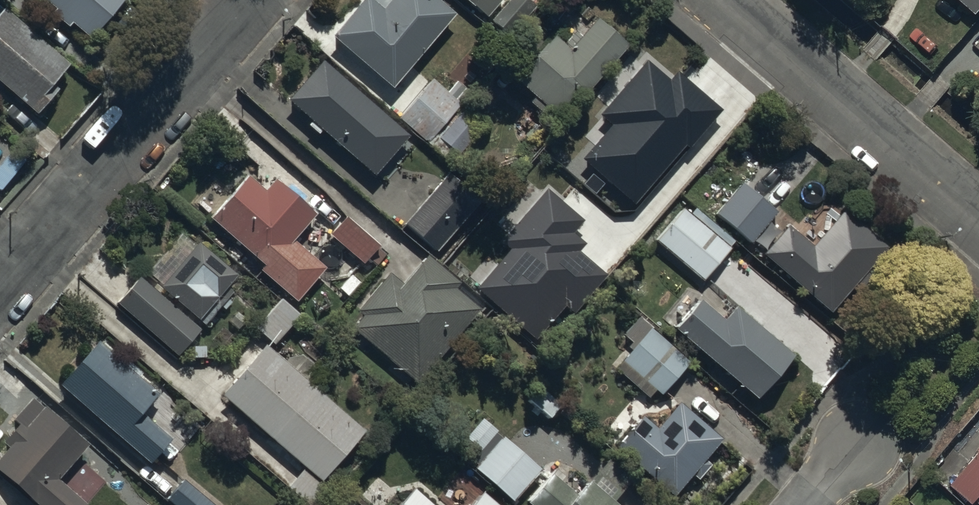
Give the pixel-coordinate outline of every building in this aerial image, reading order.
[(54,12),(50,16),(65,30),(69,25),(89,42),(126,0),(40,0),(54,12)] [(392,90),(454,17),(434,0),(392,0),(391,1),(390,0),(365,0),(332,39),(392,90)] [(485,17),(501,0),(463,0),(484,19),(485,17)] [(525,0),(511,0),(490,24),(508,40),(535,8),(525,0)] [(970,20),(978,9),(978,0),(947,0),(970,20)] [(36,117),(56,94),(50,89),(69,68),(5,10),(3,13),(0,10),(0,84),(36,117)] [(561,123),(627,47),(596,20),(580,38),(575,33),(563,47),(552,38),(514,82),(534,98),(530,103),(549,120),(552,116),(561,123)] [(649,61),(601,115),(613,125),(584,158),(638,205),(722,108),(679,71),(671,80),(649,61)] [(321,63),(286,103),(374,179),(409,139),(321,63)] [(432,82),(398,120),(427,146),(471,95),(456,83),(446,95),(432,82)] [(485,124),(466,108),(434,145),(454,162),(485,124)] [(450,173),(404,226),(436,254),(482,201),(450,173)] [(325,270),(293,242),(316,217),(275,181),(264,193),(247,178),(209,221),(263,268),(259,272),(295,304),(325,270)] [(680,209),(654,241),(703,282),(730,250),(722,244),(728,237),(742,249),(748,242),(751,245),(775,216),(742,188),(714,221),(718,224),(709,234),(680,209)] [(512,250),(479,288),(537,338),(566,305),(576,313),(609,275),(581,250),(587,243),(575,232),(586,220),(549,189),(503,242),(512,250)] [(787,228),(762,256),(828,316),(851,290),(856,295),(870,279),(865,274),(887,251),(844,212),(811,249),(787,228)] [(344,219),(330,236),(363,265),(377,248),(344,219)] [(197,245),(160,289),(204,327),(231,295),(226,291),(237,278),(197,245)] [(459,285),(427,257),(402,286),(389,274),(355,312),(362,318),(352,330),(416,386),(480,312),(454,290),(459,285)] [(199,332),(139,280),(117,306),(177,358),(199,332)] [(279,301),(254,330),(273,346),(298,317),(279,301)] [(699,302),(675,331),(756,401),(793,358),(735,308),(723,323),(699,302)] [(656,326),(615,370),(648,400),(655,392),(660,397),(693,361),(656,326)] [(60,388),(61,389),(154,465),(172,442),(164,436),(175,423),(152,404),(159,397),(138,380),(142,376),(125,362),(122,366),(96,344),(60,388)] [(264,347),(221,397),(322,483),(365,433),(314,390),(324,378),(295,353),(284,365),(264,347)] [(539,389),(528,401),(537,411),(532,416),(541,425),(546,419),(548,421),(559,409),(539,389)] [(57,481),(87,448),(44,409),(42,411),(32,401),(12,423),(17,428),(2,445),(8,450),(0,459),(0,476),(32,504),(84,504),(57,481)] [(633,429),(615,449),(673,499),(692,477),(697,481),(710,466),(705,461),(721,442),(678,404),(655,431),(642,420),(640,422),(626,410),(620,418),(633,429)] [(472,471),(474,469),(513,503),(539,472),(496,435),(497,433),(481,419),(464,438),(466,440),(453,455),(472,471)] [(951,486),(974,504),(976,504),(978,501),(978,453),(951,486)] [(526,504),(612,504),(611,504),(630,482),(606,462),(576,498),(550,476),(526,504)] [(168,503),(170,504),(211,504),(183,482),(167,502),(168,503)] [(413,490),(399,504),(430,504),(413,490)] [(482,495),(473,504),(494,504),(482,495)]
